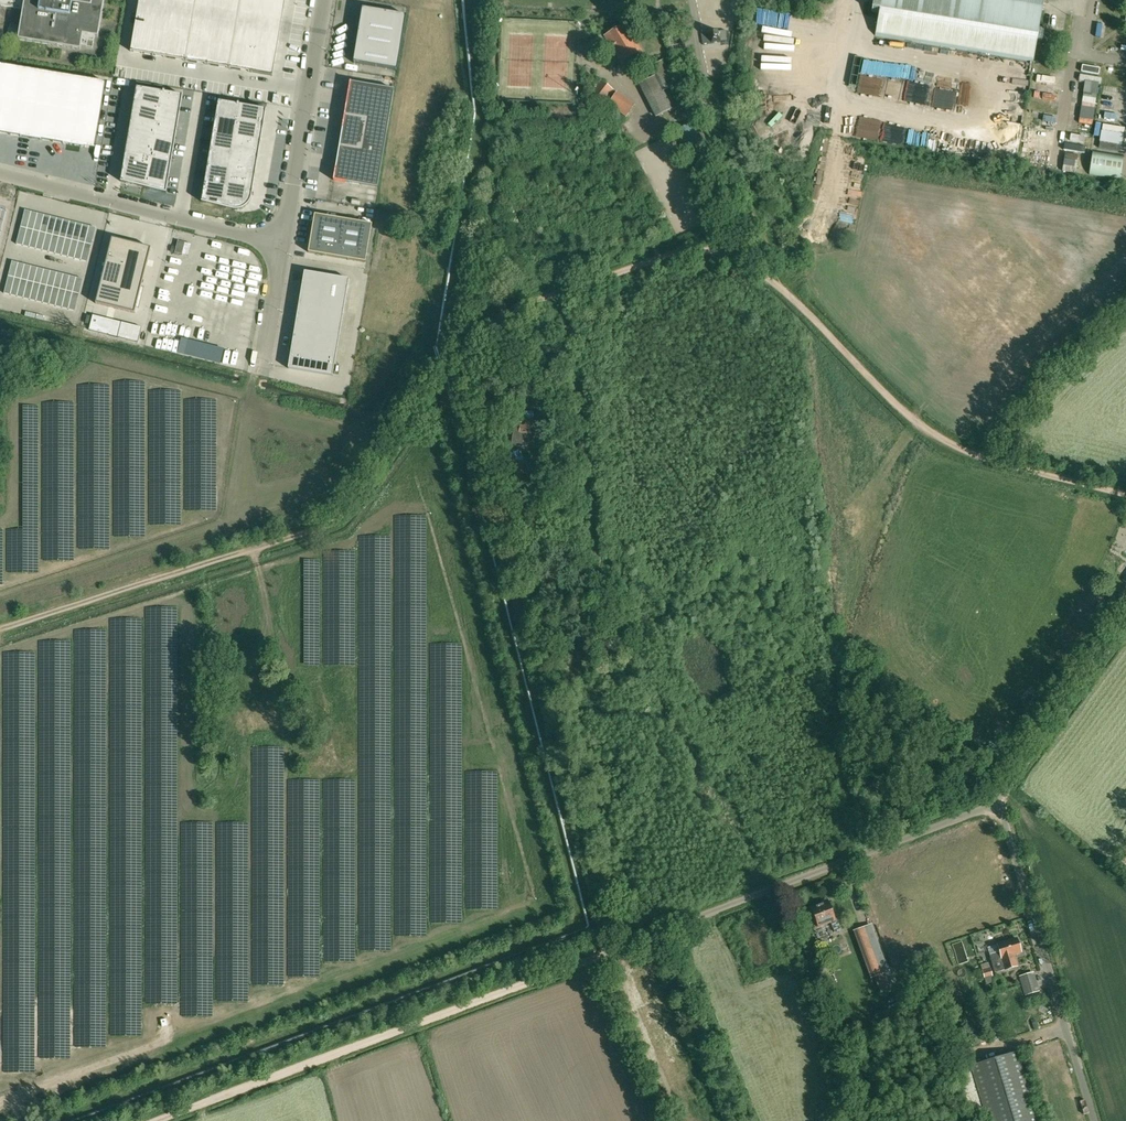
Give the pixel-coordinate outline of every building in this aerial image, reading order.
[(1,4),(2,4),(2,5),(23,9),(23,7),(24,8),(19,38),(20,39),(81,49),(82,46),(94,48),(96,36),(98,37),(99,36),(105,0),(1,0),(1,4)] [(139,7),(172,13),(174,0),(140,0),(139,7)] [(172,13),(193,17),(196,0),(174,0),(172,13)] [(193,17),(215,20),(219,0),(196,0),(193,17)] [(215,20),(237,24),(241,0),(219,0),(215,20)] [(237,24),(248,26),(252,0),(241,0),(237,24)] [(248,26),(259,28),(260,17),(262,6),(263,0),(252,0),(248,26)] [(262,6),(284,10),(286,0),(263,0),(262,6)] [(879,12),(875,36),(1034,62),(1044,0),(874,0),(872,11),(879,12)] [(262,6),(260,17),(282,21),(284,10),(262,6)] [(139,7),(135,29),(146,31),(157,33),(168,35),(172,13),(139,7)] [(407,15),(362,8),(353,63),(398,70),(407,15)] [(168,35),(164,57),(186,61),(193,17),(172,13),(168,35)] [(193,17),(186,61),(208,64),(215,20),(193,17)] [(260,17),(259,28),(281,32),(282,21),(260,17)] [(215,20),(208,64),(229,68),(237,24),(215,20)] [(237,24),(229,68),(251,72),(253,60),(255,50),(257,39),(259,28),(248,26),(237,24)] [(610,53),(614,51),(624,67),(644,55),(625,24),(605,36),(609,42),(605,44),(610,53)] [(18,29),(9,28),(8,36),(16,38),(18,29)] [(259,28),(257,39),(279,42),(281,32),(259,28)] [(135,29),(131,51),(142,53),(146,31),(135,29)] [(701,33),(703,45),(727,41),(725,30),(701,33)] [(146,31),(142,53),(153,55),(157,33),(146,31)] [(157,33),(153,55),(164,57),(168,35),(157,33)] [(257,39),(255,50),(277,53),(279,42),(257,39)] [(255,50),(253,60),(275,64),(277,53),(255,50)] [(253,60),(251,72),(273,75),(275,64),(253,60)] [(660,83),(644,92),(657,117),(662,114),(662,115),(670,111),(670,112),(683,105),(673,87),(676,85),(663,60),(651,67),(656,76),(660,83)] [(95,148),(106,83),(0,65),(0,133),(95,148)] [(334,180),(378,187),(394,89),(350,81),(334,180)] [(602,81),(593,92),(605,101),(614,90),(602,81)] [(137,88),(135,104),(161,109),(163,92),(137,88)] [(163,92),(161,109),(180,112),(183,96),(163,92)] [(608,104),(615,109),(622,99),(616,94),(608,104)] [(219,102),(216,118),(237,122),(240,105),(219,102)] [(135,104),(132,121),(158,125),(161,109),(135,104)] [(240,105),(237,122),(264,126),(267,110),(240,105)] [(161,109),(158,125),(178,128),(180,112),(161,109)] [(216,118),(214,134),(235,138),(237,122),(216,118)] [(132,121),(129,137),(155,141),(158,125),(132,121)] [(237,122),(235,138),(261,143),(264,126),(237,122)] [(158,125),(155,141),(175,145),(178,128),(158,125)] [(214,134),(211,151),(232,154),(235,138),(214,134)] [(129,137),(126,153),(152,158),(155,141),(129,137)] [(235,138),(232,154),(258,159),(261,143),(235,138)] [(155,141),(152,158),(172,161),(175,145),(155,141)] [(211,151),(208,167),(229,171),(232,154),(211,151)] [(1111,154),(1093,152),(1091,168),(1090,174),(1095,174),(1120,179),(1124,157),(1111,154)] [(126,153),(122,181),(147,188),(152,158),(126,153)] [(232,154),(229,171),(256,175),(258,159),(232,154)] [(152,158),(147,188),(167,193),(172,161),(152,158)] [(208,167),(205,183),(226,187),(229,171),(208,167)] [(226,187),(223,207),(227,208),(234,210),(235,210),(237,210),(239,210),(240,210),(242,209),(243,208),(245,208),(246,207),(247,206),(248,204),(249,203),(250,202),(251,200),(251,199),(252,197),(256,175),(229,171),(226,187)] [(205,183),(202,202),(223,207),(226,187),(205,183)] [(26,210),(17,244),(88,262),(96,228),(26,210)] [(366,262),(372,224),(315,215),(308,253),(366,262)] [(113,239),(97,304),(136,314),(137,307),(140,308),(145,288),(142,287),(152,248),(113,239)] [(182,255),(185,242),(178,240),(175,253),(182,255)] [(83,279),(13,261),(5,293),(75,311),(83,279)] [(288,369),(333,377),(349,280),(305,273),(288,369)] [(110,335),(113,320),(93,315),(89,330),(110,335)] [(142,327),(122,322),(118,338),(138,343),(142,327)] [(525,425),(515,424),(512,445),(522,447),(523,441),(534,443),(537,424),(526,422),(525,425)] [(529,469),(519,450),(500,460),(505,470),(503,471),(507,480),(529,469)] [(1109,621),(1114,615),(1101,604),(1096,610),(1109,621)] [(1082,653),(1067,643),(1062,651),(1078,661),(1082,653)] [(819,927),(831,922),(836,933),(841,930),(837,919),(835,920),(828,902),(812,908),(819,927)] [(888,970),(876,937),(862,943),(874,976),(888,970)] [(1017,966),(1013,955),(1021,952),(1017,939),(998,944),(1000,952),(990,955),(995,973),(1005,969),(1005,970),(1017,966)] [(989,963),(981,965),(985,978),(992,976),(989,963)] [(1025,995),(1029,993),(1040,990),(1034,971),(1019,976),(1025,995)] [(987,1120),(1039,1120),(1018,1051),(970,1066),(987,1120)]
